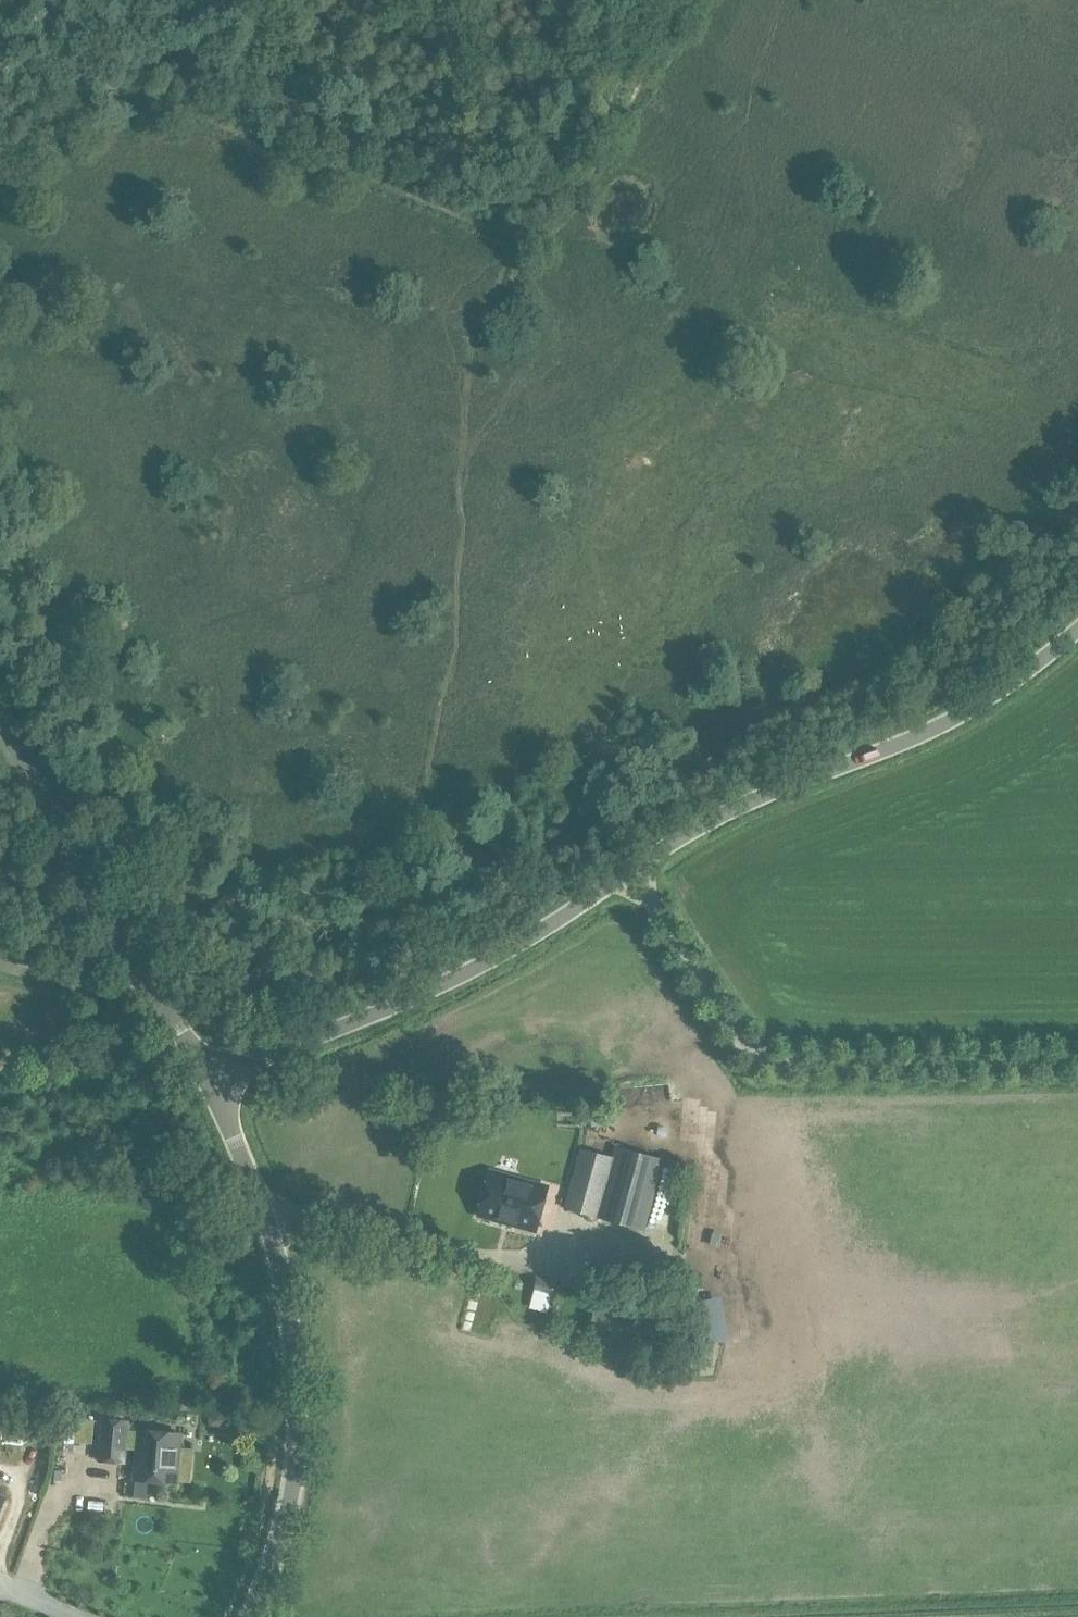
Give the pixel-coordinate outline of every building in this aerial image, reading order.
[(619,1146),(615,1159),(599,1218),(646,1231),(666,1159),(619,1146)] [(566,1209),(599,1218),(615,1159),(582,1150),(566,1209)] [(492,1171),(479,1216),(501,1222),(501,1220),(515,1224),(514,1225),(536,1232),(549,1186),(492,1171)] [(538,1278),(535,1290),(552,1295),(556,1282),(538,1278)] [(725,1337),(719,1302),(693,1307),(699,1342),(725,1337)] [(215,1412),(209,1417),(210,1425),(217,1429),(224,1427),(227,1419),(223,1413),(215,1412)] [(102,1417),(101,1429),(98,1461),(127,1464),(137,1465),(136,1480),(177,1483),(177,1478),(190,1479),(192,1450),(179,1449),(181,1433),(140,1430),(140,1431),(130,1430),(131,1420),(102,1417)]
